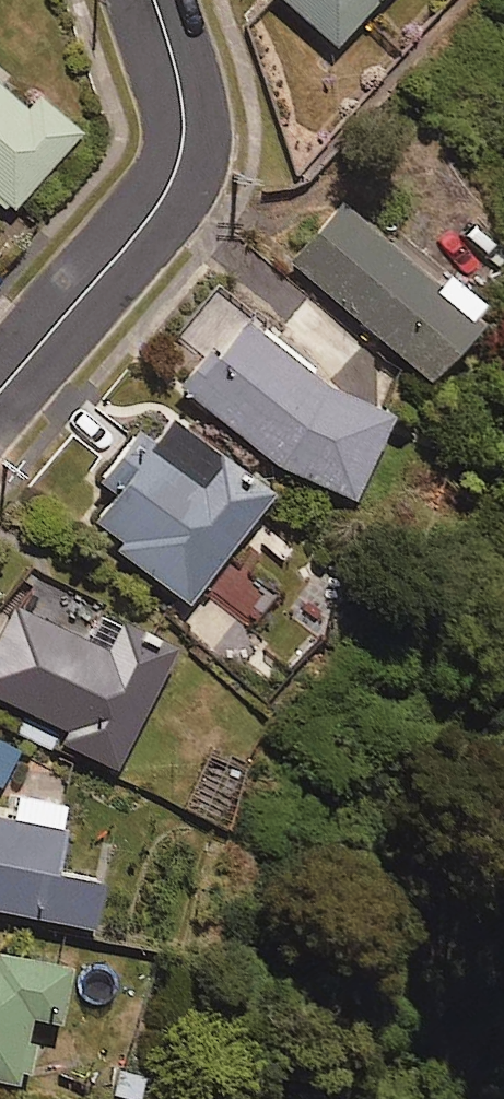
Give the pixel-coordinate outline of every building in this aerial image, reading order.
[(374,0),(280,0),(333,47),(374,0)] [(23,111),(0,91),(0,201),(10,210),(76,133),(35,97),(23,111)] [(339,204),(288,260),(422,381),(474,323),(469,318),(479,306),(443,274),(431,287),(339,204)] [(346,503),(389,418),(323,385),(251,324),(256,318),(227,293),(185,342),(200,355),(177,383),(277,468),(346,503)] [(186,603),(267,496),(168,421),(87,528),(186,603)] [(247,630),(274,593),(244,571),(217,608),(247,630)] [(53,744),(112,772),(168,655),(112,628),(100,651),(6,605),(0,618),(0,705),(4,707),(0,716),(0,726),(50,750),(53,744)] [(17,752),(0,744),(0,787),(17,752)] [(7,812),(0,811),(0,912),(89,930),(98,884),(51,874),(64,810),(10,799),(7,812)] [(0,957),(0,1081),(21,1086),(34,1021),(54,1025),(65,970),(0,957)]
